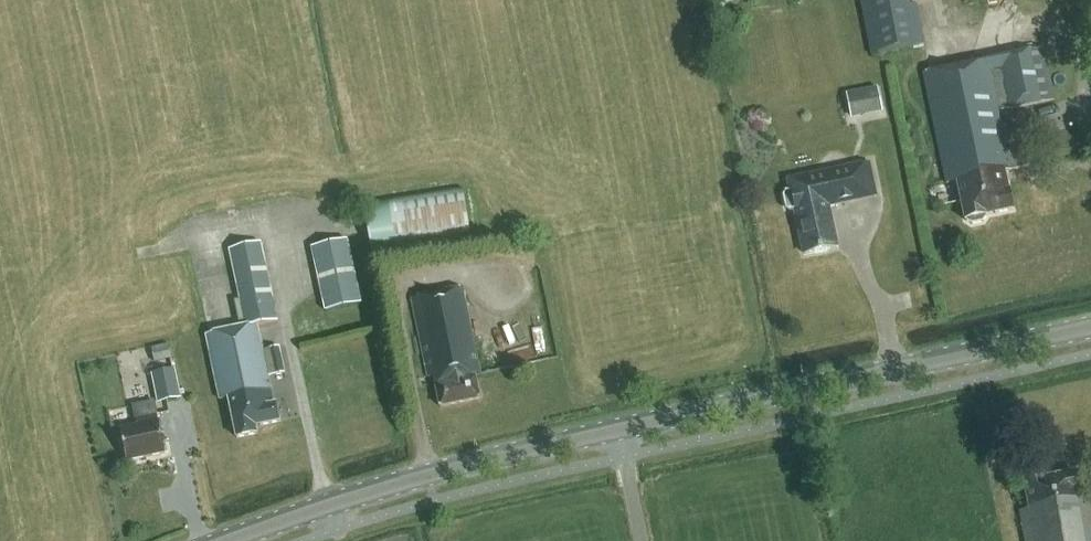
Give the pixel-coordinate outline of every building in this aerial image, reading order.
[(925,44),(917,5),(909,6),(907,0),(861,0),(872,55),(925,44)] [(1043,41),(1044,48),(924,73),(947,184),(957,182),(965,221),(974,225),(986,223),(990,216),(1014,211),(1006,171),(1032,166),(1028,144),(1018,146),(1018,148),(1008,150),(1000,111),(1055,99),(1049,69),(1061,67),(1055,39),(1043,41)] [(877,87),(846,94),(851,119),(882,112),(877,87)] [(805,255),(837,248),(829,207),(876,197),(869,165),(789,182),(791,193),(787,194),(785,197),(787,210),(792,212),(796,211),(805,255)] [(470,235),(463,188),(366,203),(373,250),(470,235)] [(362,304),(348,239),(310,248),(325,312),(362,304)] [(254,426),(279,421),(276,404),(273,405),(257,326),(277,322),(261,243),(231,249),(248,328),(208,336),(221,400),(231,399),(238,437),(256,434),(254,426)] [(441,406),(480,398),(475,376),(479,375),(462,290),(414,300),(430,378),(435,377),(441,406)] [(169,344),(152,348),(155,362),(172,358),(169,344)] [(158,403),(181,398),(175,370),(152,374),(158,403)] [(127,460),(166,452),(158,415),(136,420),(138,427),(121,430),(127,460)] [(1090,497),(1082,499),(1077,472),(1046,477),(1045,469),(1023,473),(1030,510),(1021,512),(1027,540),(1090,540),(1090,499),(1090,497)]
